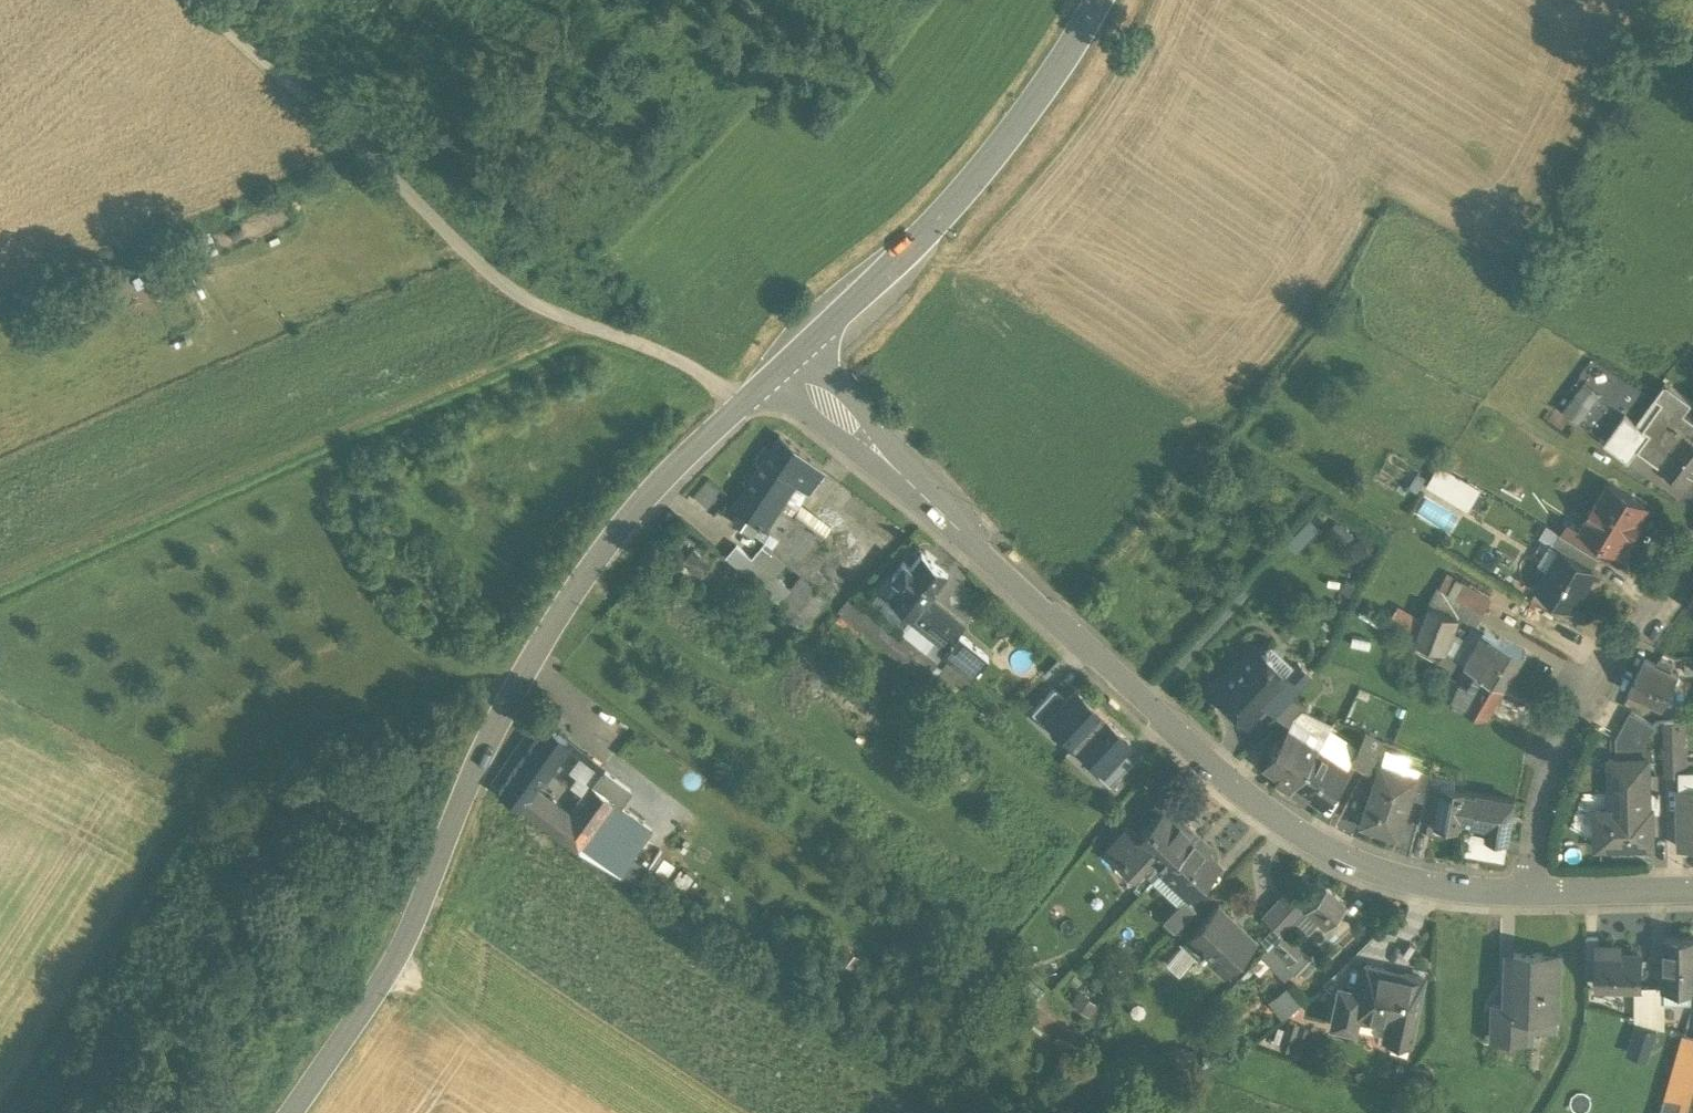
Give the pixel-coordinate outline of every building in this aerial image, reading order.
[(1586,383),(1562,409),(1578,424),(1601,397),(1586,383)] [(1675,429),(1685,416),(1692,406),(1667,387),(1650,410),(1658,416),(1675,429)] [(1640,453),(1646,457),(1658,441),(1647,432),(1658,416),(1650,410),(1638,427),(1625,418),(1615,433),(1640,453)] [(1658,416),(1647,432),(1658,441),(1646,457),(1667,473),(1664,478),(1672,484),(1676,479),(1687,487),(1692,479),(1692,442),(1675,429),(1658,416)] [(1675,429),(1692,442),(1692,422),(1685,416),(1675,429)] [(1629,466),(1640,453),(1615,433),(1604,447),(1629,466)] [(823,472),(779,437),(769,451),(764,448),(756,460),(761,463),(762,464),(766,459),(795,482),(794,483),(807,491),(823,472)] [(795,482),(766,459),(762,464),(761,463),(744,488),(750,491),(734,518),(768,541),(774,534),(778,537),(795,514),(798,509),(783,499),(794,483),(795,482)] [(1425,486),(1466,512),(1477,494),(1437,468),(1425,486)] [(1645,506),(1609,485),(1598,504),(1596,502),(1586,518),(1588,519),(1582,529),(1606,543),(1605,544),(1618,552),(1629,534),(1631,535),(1638,522),(1636,521),(1645,506)] [(825,536),(795,514),(778,537),(774,534),(768,541),(753,560),(772,576),(784,561),(806,580),(827,598),(839,584),(818,569),(824,559),(812,550),(825,536)] [(1300,552),(1323,528),(1313,519),(1290,543),(1300,552)] [(1606,543),(1582,529),(1582,530),(1569,523),(1562,536),(1597,557),(1605,544),(1606,543)] [(1597,557),(1562,536),(1555,547),(1561,551),(1562,550),(1592,568),(1597,557)] [(753,560),(736,546),(726,557),(783,607),(794,595),(772,576),(753,560)] [(1592,568),(1562,550),(1561,551),(1539,588),(1572,608),(1579,596),(1581,596),(1588,584),(1587,583),(1595,570),(1592,568)] [(921,554),(910,567),(903,562),(891,576),(899,582),(888,596),(913,616),(927,598),(946,573),(921,554)] [(1491,601),(1449,577),(1432,607),(1457,617),(1475,625),(1491,601)] [(802,627),(827,598),(806,580),(794,595),(783,607),(781,609),(802,627)] [(913,616),(888,596),(877,609),(905,633),(912,624),(909,621),(913,616)] [(964,627),(927,598),(913,616),(909,621),(912,624),(945,650),(959,633),(964,627)] [(1457,617),(1432,607),(1425,623),(1418,641),(1445,650),(1457,617)] [(1400,611),(1393,626),(1418,641),(1425,623),(1400,611)] [(1523,652),(1484,630),(1465,665),(1476,673),(1478,674),(1502,687),(1523,652)] [(959,633),(945,650),(944,651),(974,675),(988,657),(959,633)] [(1271,656),(1265,651),(1258,651),(1255,648),(1221,683),(1222,692),(1233,703),(1233,710),(1240,717),(1247,717),(1261,702),(1286,677),(1284,675),(1271,663),(1271,656)] [(1658,666),(1644,659),(1629,692),(1663,708),(1678,675),(1669,671),(1671,666),(1660,661),(1658,666)] [(1478,674),(1476,673),(1467,688),(1475,692),(1466,709),(1485,715),(1502,687),(1478,674)] [(1300,688),(1286,674),(1284,675),(1286,677),(1261,702),(1274,714),(1289,698),(1290,699),(1300,688)] [(1467,688),(1448,679),(1439,698),(1466,709),(1475,692),(1467,688)] [(1048,719),(1066,699),(1054,689),(1032,713),(1044,724),(1048,719)] [(1048,719),(1075,744),(1102,715),(1075,690),(1066,699),(1048,719)] [(1304,705),(1289,699),(1275,715),(1289,725),(1292,719),(1293,719),(1304,705)] [(1654,727),(1630,714),(1616,740),(1617,759),(1647,758),(1646,741),(1654,727)] [(1102,715),(1075,744),(1102,770),(1120,750),(1129,741),(1102,715)] [(1323,739),(1293,719),(1292,719),(1289,725),(1263,764),(1279,774),(1275,781),(1289,789),(1315,750),(1323,739)] [(1683,773),(1682,722),(1663,723),(1665,775),(1681,774),(1683,774),(1683,773)] [(546,727),(521,764),(541,777),(567,742),(546,727)] [(1380,741),(1364,732),(1348,761),(1365,770),(1380,741)] [(1388,741),(1380,766),(1414,777),(1416,770),(1408,767),(1414,750),(1388,741)] [(1098,774),(1110,785),(1132,761),(1120,750),(1102,770),(1098,774)] [(1345,769),(1315,750),(1289,789),(1303,799),(1307,792),(1323,803),(1345,769)] [(541,777),(521,764),(499,796),(578,851),(614,802),(625,786),(581,753),(578,775),(591,785),(570,816),(532,788),(541,777)] [(1617,759),(1609,759),(1611,809),(1595,809),(1596,848),(1616,848),(1617,847),(1629,847),(1629,848),(1654,847),(1653,808),(1650,808),(1649,758),(1647,758),(1617,759)] [(1414,777),(1380,766),(1361,825),(1396,836),(1409,796),(1415,778),(1414,777)] [(1429,774),(1416,770),(1414,777),(1415,778),(1409,796),(1423,799),(1429,774)] [(1683,773),(1683,774),(1681,774),(1682,787),(1680,787),(1681,849),(1692,848),(1692,773),(1683,773)] [(1426,786),(1417,824),(1432,827),(1434,827),(1435,821),(1434,820),(1440,789),(1426,786)] [(1472,792),(1440,786),(1440,789),(1434,820),(1435,821),(1455,824),(1456,819),(1472,822),(1473,817),(1477,793),(1472,792)] [(1490,796),(1477,793),(1473,817),(1489,820),(1486,836),(1486,837),(1507,841),(1514,800),(1490,796)] [(655,832),(614,802),(578,851),(620,881),(655,832)] [(1176,821),(1165,811),(1138,838),(1128,828),(1109,848),(1120,859),(1135,873),(1152,855),(1165,867),(1197,834),(1180,817),(1176,821)] [(1455,824),(1435,821),(1434,827),(1432,827),(1437,832),(1453,835),(1455,824)] [(1486,836),(1465,832),(1461,854),(1504,861),(1507,841),(1486,837),(1486,836)] [(1165,867),(1164,869),(1190,893),(1217,864),(1204,851),(1210,846),(1197,834),(1165,867)] [(662,855),(652,868),(667,879),(676,866),(662,855)] [(1152,855),(1135,873),(1147,884),(1144,887),(1145,888),(1164,869),(1165,867),(1152,855)] [(1135,873),(1120,859),(1115,865),(1115,871),(1126,882),(1133,882),(1136,879),(1144,887),(1147,884),(1135,873)] [(1344,903),(1325,886),(1306,907),(1325,923),(1344,903)] [(1281,933),(1283,931),(1306,907),(1287,889),(1262,915),(1281,933)] [(1184,898),(1163,920),(1173,930),(1195,908),(1184,898)] [(1200,954),(1224,976),(1258,939),(1218,903),(1171,954),(1173,955),(1168,960),(1181,972),(1186,967),(1187,968),(1200,954)] [(1311,957),(1283,931),(1281,933),(1265,950),(1286,970),(1289,967),(1296,973),(1311,957)] [(1598,938),(1586,938),(1585,962),(1598,962),(1598,945),(1598,938)] [(1665,939),(1664,986),(1664,987),(1691,987),(1691,964),(1692,964),(1692,939),(1665,939)] [(1619,945),(1598,945),(1598,962),(1598,985),(1635,986),(1640,986),(1640,952),(1620,952),(1619,945)] [(1542,952),(1513,951),(1512,1004),(1513,1004),(1511,1039),(1532,1040),(1533,1028),(1559,1029),(1561,953),(1558,953),(1558,956),(1542,955),(1542,952)] [(1367,965),(1362,991),(1354,1030),(1410,1041),(1423,977),(1367,965)] [(1270,1002),(1285,1020),(1305,1004),(1291,986),(1270,1002)] [(1635,1021),(1650,1024),(1650,1016),(1650,986),(1640,986),(1635,986),(1635,1021)] [(1664,986),(1650,986),(1650,1016),(1664,1016),(1664,1001),(1664,987),(1664,986)] [(1331,1025),(1354,1030),(1362,991),(1339,987),(1331,1025)] [(1691,987),(1664,987),(1664,1001),(1691,1001),(1691,987)] [(1512,1004),(1493,1003),(1491,1038),(1511,1039),(1513,1004),(1512,1004)] [(1664,1028),(1664,1016),(1650,1016),(1650,1024),(1664,1028)] [(1290,1022),(1281,1049),(1302,1056),(1311,1029),(1290,1022)] [(1657,1031),(1636,1025),(1628,1054),(1649,1060),(1657,1031)] [(1683,1034),(1664,1099),(1690,1108),(1692,1098),(1692,1037),(1683,1034)] [(1664,1099),(1660,1112),(1690,1112),(1691,1108),(1690,1108),(1664,1099)]
